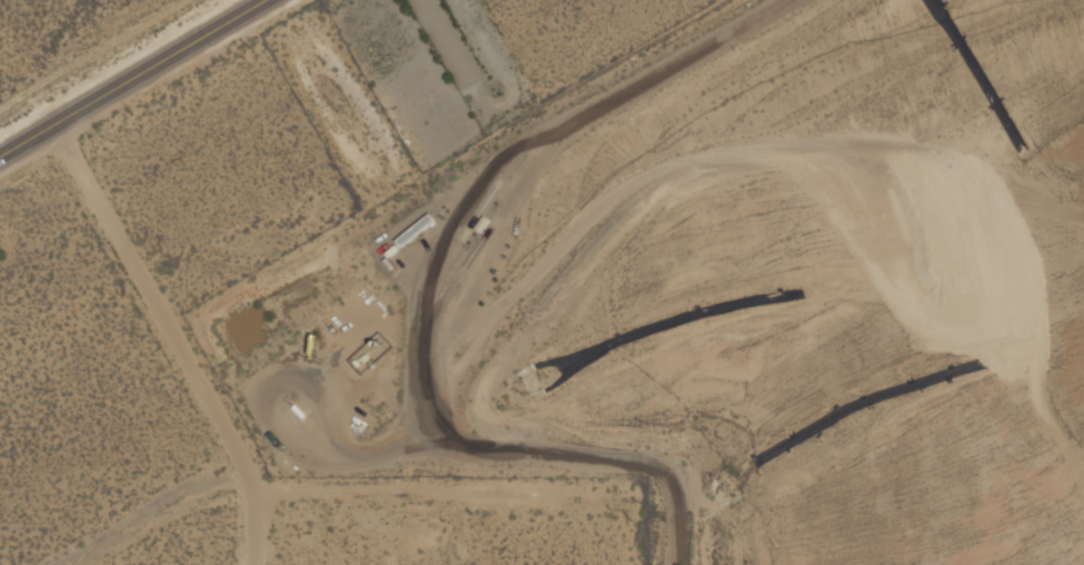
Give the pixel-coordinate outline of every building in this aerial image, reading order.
[(398,239),(405,246),(436,219),(429,211),(398,239)]
